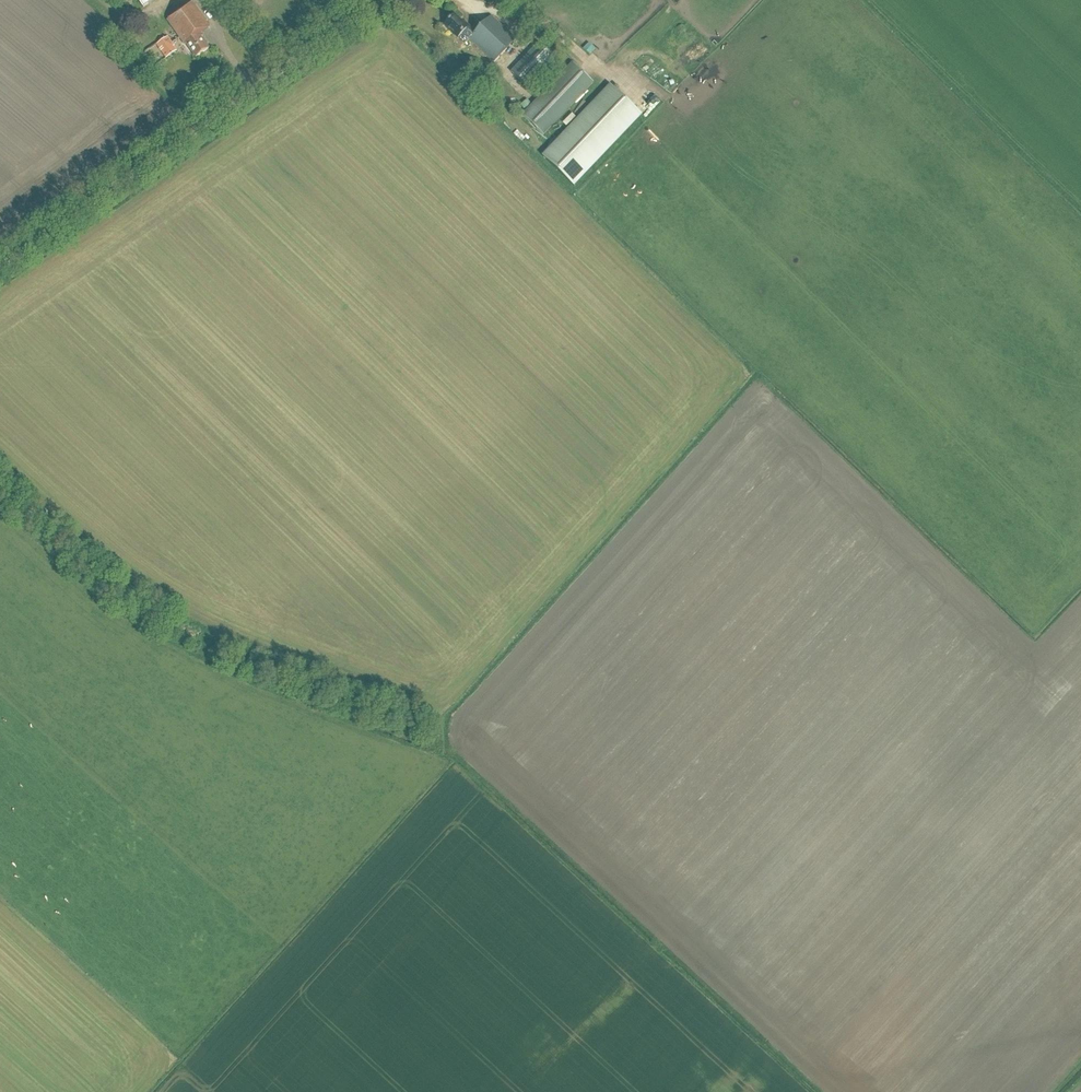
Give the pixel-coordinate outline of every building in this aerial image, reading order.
[(208,49),(200,37),(202,36),(200,34),(209,28),(191,2),(166,20),(184,45),(185,44),(195,58),(208,49)] [(463,24),(454,15),(443,26),(457,39),(458,38),(466,46),(470,41),(493,63),(515,40),(490,17),(475,33),(464,23),(463,24)] [(168,59),(178,52),(174,48),(176,47),(169,38),(158,46),(168,59)] [(535,83),(557,61),(540,45),(519,68),(535,83)] [(198,57),(207,68),(216,61),(207,50),(198,57)] [(523,116),(533,126),(545,136),(595,84),(573,64),(523,116)] [(511,80),(505,87),(520,100),(526,93),(511,80)] [(542,157),(574,188),(642,116),(610,86),(542,157)]
